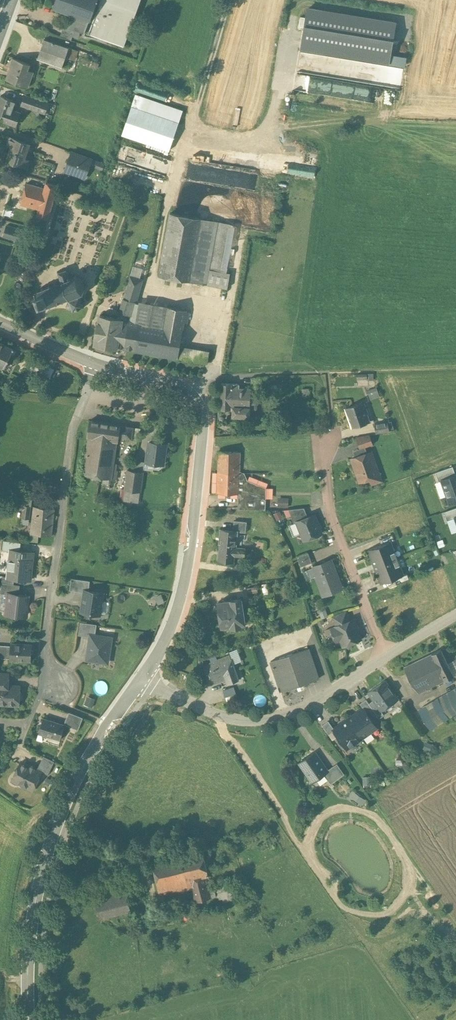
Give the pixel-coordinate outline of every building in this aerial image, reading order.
[(54,7),(75,14),(70,26),(87,33),(94,14),(99,0),(57,0),(54,7)] [(101,13),(118,19),(125,0),(99,0),(94,14),(100,16),(101,13)] [(118,19),(110,41),(124,46),(141,0),(125,0),(118,19)] [(309,7),(302,49),(390,63),(396,22),(309,7)] [(118,19),(101,13),(100,16),(94,14),(87,33),(110,41),(118,19)] [(76,29),(64,25),(60,36),(71,40),(76,29)] [(69,48),(45,39),(38,58),(63,67),(66,56),(69,48)] [(31,63),(14,57),(11,66),(12,67),(8,79),(29,86),(34,71),(29,69),(31,63)] [(136,94),(122,135),(170,151),(184,110),(136,94)] [(14,109),(17,100),(3,95),(0,103),(0,115),(6,117),(5,122),(18,126),(22,112),(14,109)] [(48,103),(25,96),(22,105),(45,113),(48,103)] [(30,143),(11,137),(8,145),(11,146),(7,160),(26,167),(29,160),(24,158),(30,143)] [(92,160),(72,153),(65,172),(85,179),(90,165),(92,160)] [(99,163),(92,160),(90,165),(97,168),(99,163)] [(316,171),(253,161),(252,166),(306,175),(315,176),(316,171)] [(39,209),(37,215),(48,219),(58,185),(46,182),(45,188),(39,209)] [(45,188),(27,183),(21,204),(39,209),(45,188)] [(210,220),(170,213),(159,275),(199,282),(210,220)] [(210,220),(199,282),(229,288),(232,274),(221,272),(230,224),(210,220)] [(23,229),(7,225),(4,236),(21,240),(23,229)] [(75,276),(70,278),(67,270),(67,268),(66,269),(59,272),(57,271),(57,272),(59,273),(62,281),(57,283),(56,281),(55,281),(56,284),(50,286),(49,283),(48,284),(49,286),(44,288),(43,286),(42,286),(43,288),(35,291),(36,295),(35,295),(39,305),(40,304),(41,308),(49,305),(50,307),(51,307),(50,304),(56,302),(57,305),(58,304),(57,302),(62,300),(63,302),(64,302),(63,300),(68,298),(69,302),(68,302),(67,305),(68,308),(71,309),(72,309),(73,310),(72,311),(73,312),(74,310),(76,309),(76,310),(81,308),(81,307),(83,307),(84,307),(85,306),(83,306),(79,294),(82,293),(83,295),(84,294),(83,292),(85,287),(87,287),(87,285),(85,285),(83,280),(84,278),(83,277),(81,279),(77,277),(77,274),(75,274),(75,276)] [(144,279),(130,275),(120,312),(121,312),(131,315),(132,315),(136,302),(137,302),(144,279)] [(167,307),(136,302),(132,315),(131,315),(130,320),(163,326),(167,307)] [(186,309),(167,306),(167,307),(163,326),(182,329),(186,309)] [(120,318),(100,315),(99,322),(98,322),(95,336),(96,336),(95,343),(117,347),(122,319),(130,320),(131,315),(121,312),(120,318)] [(130,320),(122,319),(117,347),(178,357),(179,346),(182,329),(163,326),(130,320)] [(0,342),(0,366),(3,368),(13,348),(0,342)] [(209,352),(179,346),(178,357),(207,362),(209,352)] [(368,384),(367,375),(357,376),(358,385),(368,384)] [(251,379),(251,388),(257,389),(262,389),(262,379),(251,379)] [(251,388),(239,388),(240,384),(232,384),(222,384),(220,409),(231,409),(231,407),(233,407),(233,416),(250,417),(250,410),(256,409),(257,408),(257,401),(259,401),(260,398),(256,399),(251,398),(251,388)] [(368,390),(371,399),(381,396),(378,386),(368,390)] [(363,402),(347,408),(353,426),(369,420),(363,402)] [(134,427),(90,420),(88,436),(90,436),(117,440),(118,440),(119,437),(132,439),(134,427)] [(388,422),(376,424),(378,433),(389,431),(388,422)] [(369,435),(356,437),(360,449),(373,444),(369,435)] [(117,440),(90,436),(84,474),(105,477),(111,478),(112,478),(117,440)] [(166,444),(149,442),(147,462),(163,464),(166,444)] [(241,452),(218,451),(217,472),(240,473),(241,452)] [(371,451),(351,458),(360,482),(379,475),(371,451)] [(147,462),(136,460),(132,470),(143,471),(147,462)] [(436,473),(439,481),(441,481),(449,505),(455,502),(455,474),(453,467),(436,473)] [(132,470),(128,469),(125,490),(140,492),(143,471),(132,470)] [(247,480),(244,473),(240,473),(217,472),(217,493),(239,494),(239,490),(244,491),(244,498),(266,498),(266,488),(247,480)] [(140,492),(125,490),(124,500),(139,502),(140,492)] [(266,498),(244,498),(244,491),(239,490),(239,494),(238,509),(265,510),(266,498)] [(33,493),(20,491),(18,504),(31,505),(33,493)] [(289,506),(289,497),(278,497),(278,506),(289,506)] [(31,506),(21,504),(21,509),(23,509),(22,517),(29,518),(31,506)] [(54,508),(34,506),(30,533),(52,535),(54,508)] [(304,508),(289,509),(294,523),(297,522),(297,521),(308,517),(304,508)] [(444,512),(447,520),(455,518),(455,522),(455,508),(444,512)] [(308,517),(297,521),(297,522),(304,540),(321,533),(314,515),(308,517)] [(247,521),(234,520),(233,530),(238,531),(238,532),(246,532),(247,521)] [(220,544),(236,545),(237,545),(238,532),(238,531),(233,530),(220,529),(219,544),(220,544)] [(393,534),(379,539),(382,545),(391,541),(395,540),(393,534)] [(443,539),(437,541),(439,548),(445,546),(443,539)] [(15,542),(2,540),(2,545),(2,546),(14,548),(15,542)] [(382,545),(368,550),(381,583),(394,578),(403,575),(404,575),(391,541),(382,545)] [(236,547),(236,545),(220,544),(218,561),(234,562),(235,555),(244,556),(245,548),(236,547)] [(33,552),(12,550),(11,560),(9,560),(7,576),(7,577),(15,578),(30,580),(33,552)] [(308,553),(297,557),(301,566),(312,562),(308,553)] [(331,560),(308,569),(312,577),(316,575),(323,594),(341,588),(331,560)] [(407,573),(404,575),(403,575),(394,578),(396,584),(409,579),(407,573)] [(78,579),(72,578),(70,590),(77,591),(78,579)] [(90,581),(78,579),(77,591),(85,592),(85,590),(89,591),(90,581)] [(263,582),(250,584),(251,592),(264,590),(263,582)] [(14,584),(2,583),(1,593),(9,594),(9,593),(19,594),(20,585),(14,584)] [(89,591),(85,590),(85,592),(82,612),(100,614),(103,593),(89,591)] [(19,594),(9,593),(9,594),(8,608),(6,609),(6,612),(8,614),(11,615),(12,613),(26,615),(28,595),(19,594)] [(241,597),(218,601),(222,624),(224,624),(225,630),(233,629),(233,625),(243,624),(242,622),(250,621),(249,613),(244,614),(241,597)] [(346,612),(333,617),(336,626),(350,621),(346,612)] [(336,626),(335,626),(336,627),(335,627),(334,630),(337,638),(340,639),(341,639),(344,645),(343,645),(343,646),(345,645),(346,646),(349,647),(353,646),(354,643),(354,642),(361,639),(358,632),(359,630),(357,625),(355,625),(353,619),(350,621),(336,626)] [(97,624),(86,622),(84,635),(90,636),(91,634),(95,635),(97,624)] [(95,635),(91,634),(90,636),(87,659),(108,662),(111,637),(95,635)] [(32,643),(12,642),(12,646),(11,658),(31,659),(32,643)] [(0,645),(0,658),(11,658),(12,646),(0,645)] [(308,648),(271,661),(281,691),(319,679),(308,648)] [(441,649),(432,653),(433,653),(445,680),(454,675),(455,674),(455,666),(455,664),(450,667),(441,649)] [(433,653),(404,667),(413,683),(419,692),(445,680),(433,653)] [(230,654),(205,664),(212,683),(227,678),(229,683),(240,679),(230,654)] [(0,673),(0,685),(8,685),(9,673),(0,673)] [(385,680),(369,692),(374,700),(382,711),(398,699),(385,680)] [(0,685),(0,704),(19,705),(19,700),(21,700),(23,697),(23,694),(21,691),(20,691),(20,686),(8,685),(0,685)] [(234,685),(224,688),(226,695),(236,693),(234,685)] [(419,709),(431,729),(455,714),(455,688),(419,709)] [(369,703),(366,699),(360,703),(364,708),(370,718),(376,714),(369,703)] [(382,711),(374,700),(369,703),(376,714),(379,718),(384,715),(382,711)] [(364,708),(348,719),(361,738),(377,727),(370,718),(364,708)] [(83,717),(69,711),(64,723),(65,724),(78,729),(83,717)] [(64,723),(43,717),(39,732),(61,739),(65,724),(64,723)] [(334,729),(338,736),(347,748),(361,738),(348,719),(334,729)] [(334,729),(329,721),(323,725),(333,740),(338,736),(334,729)] [(327,770),(315,752),(299,763),(313,782),(325,774),(328,772),(327,770)] [(55,760),(44,755),(38,768),(42,770),(42,771),(48,774),(55,760)] [(31,765),(30,766),(21,762),(16,771),(21,773),(17,782),(19,783),(20,785),(21,786),(24,785),(32,790),(42,771),(42,770),(38,768),(36,767),(35,765),(33,764),(31,765)] [(344,774),(337,763),(332,767),(339,777),(344,774)] [(339,777),(332,767),(327,770),(328,772),(325,774),(331,783),(339,777)] [(204,850),(153,861),(159,886),(206,875),(206,879),(210,878),(204,850)] [(206,875),(159,886),(162,902),(190,895),(188,889),(193,888),(196,901),(217,896),(215,888),(209,889),(206,879),(206,875)] [(231,880),(217,883),(219,892),(223,891),(222,890),(233,887),(231,880)] [(233,887),(222,890),(223,891),(225,901),(236,899),(233,887)] [(128,890),(96,897),(101,916),(133,909),(128,890)]
